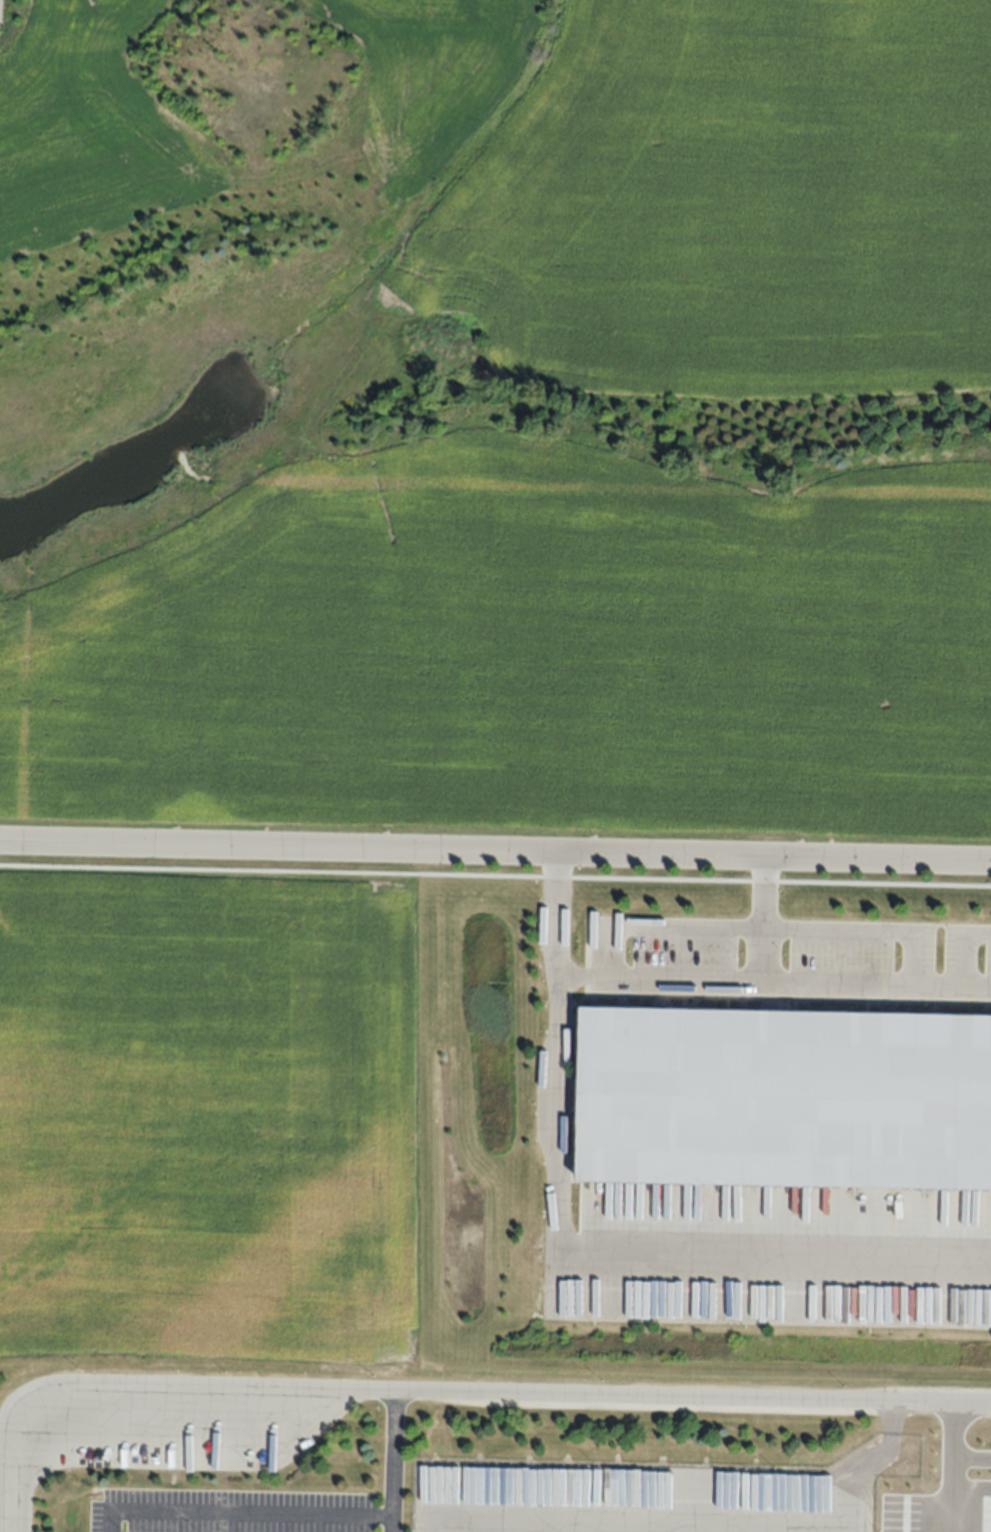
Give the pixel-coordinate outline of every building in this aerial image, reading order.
[(572,1182),(990,1189),(990,1002),(581,991),(572,1182)]
